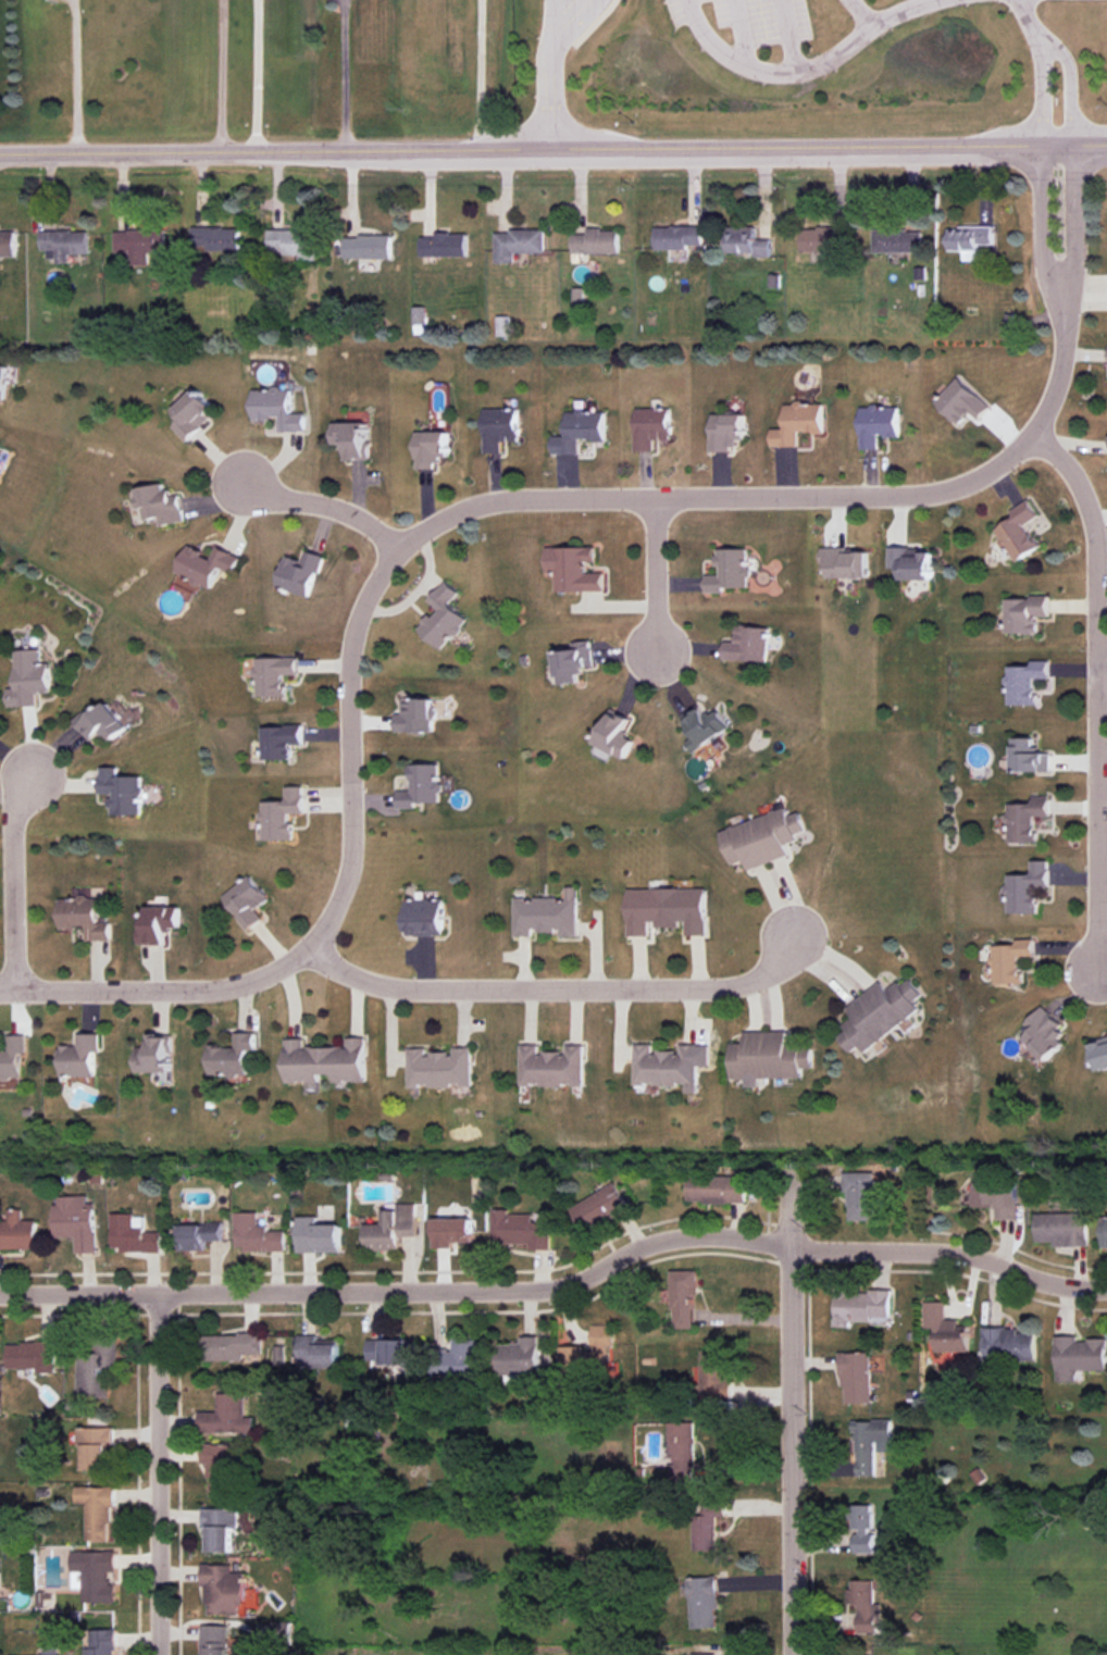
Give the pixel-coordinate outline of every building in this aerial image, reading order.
[(688,250),(688,245),(702,245),(702,226),(654,225),(654,249),(688,250)] [(755,226),(726,226),(726,253),(755,252),(755,257),(770,257),(770,239),(755,239),(755,226)] [(993,244),(992,226),(948,227),(948,251),(980,250),(980,244),(993,244)] [(205,252),(240,252),(240,227),(192,227),(192,242),(205,242),(205,252)] [(801,252),(850,251),(850,231),(833,231),(833,228),(800,228),(801,252)] [(15,256),(15,229),(0,229),(0,257),(15,256)] [(114,252),(131,251),(132,265),(149,265),(149,252),(165,252),(164,229),(113,231),(114,252)] [(495,263),(515,262),(515,253),(545,252),(544,229),(494,230),(495,263)] [(572,254),(618,253),(618,229),(586,229),(586,234),(572,234),(572,254)] [(872,252),(921,253),(922,230),(873,229),(872,252)] [(41,250),(47,250),(47,258),(55,258),(55,263),(69,263),(68,254),(88,254),(87,230),(40,232),(41,250)] [(300,254),(300,261),(317,260),(316,230),(268,231),(269,255),(300,254)] [(421,237),(421,256),(467,255),(467,233),(435,233),(435,237),(421,237)] [(344,258),(391,259),(392,236),(345,235),(344,258)] [(509,316),(497,316),(497,336),(509,336),(509,316)] [(978,420),(991,406),(958,376),(934,403),(959,425),(970,412),(978,420)] [(218,410),(197,388),(174,410),(182,418),(173,427),(186,440),(218,410)] [(290,413),(290,389),(252,389),(252,419),(278,419),(278,431),(304,431),(304,413),(290,413)] [(771,447),(797,446),(797,432),(823,431),(823,403),(784,403),(784,428),(770,428),(771,447)] [(860,449),(878,449),(878,437),(899,437),(898,406),(860,406),(860,449)] [(634,408),(635,451),(654,451),(654,440),(670,439),(669,408),(634,408)] [(517,409),(483,409),(484,453),(501,453),(501,442),(517,441),(517,409)] [(565,436),(551,436),(551,454),(578,454),(578,440),(604,440),(604,411),(566,411),(565,436)] [(744,414),(710,414),(710,450),(738,450),(738,440),(745,440),(744,414)] [(332,423),(333,444),(344,444),(344,460),(367,459),(366,422),(332,423)] [(415,431),(416,467),(440,467),(440,457),(449,457),(448,431),(415,431)] [(184,521),(179,495),(168,497),(165,483),(137,488),(143,520),(157,518),(159,526),(184,521)] [(1039,516),(1029,499),(1011,511),(1015,517),(995,530),(1016,562),(1040,547),(1025,525),(1039,516)] [(175,575),(210,588),(219,567),(233,573),(240,556),(214,546),(211,555),(186,545),(175,575)] [(605,591),(604,572),(586,573),(586,562),(595,562),(595,547),(545,547),(546,573),(555,573),(555,591),(605,591)] [(828,578),(868,577),(867,551),(845,552),(845,547),(821,548),(821,556),(827,556),(828,578)] [(747,548),(717,548),(718,575),(705,575),(705,592),(723,592),(723,587),(747,587),(747,548)] [(932,549),(888,548),(888,568),(900,568),(900,579),(932,580),(932,549)] [(309,597),(322,557),(302,550),(299,559),(285,555),(275,586),(309,597)] [(449,603),(459,593),(446,580),(427,600),(436,609),(417,629),(440,650),(468,620),(449,603)] [(1004,597),(1005,633),(1038,633),(1038,616),(1049,616),(1049,597),(1004,597)] [(723,641),(722,660),(767,661),(768,627),(736,626),(735,642),(723,641)] [(593,666),(590,640),(571,642),(572,650),(553,652),(557,684),(580,682),(578,668),(593,666)] [(40,649),(15,650),(16,688),(7,688),(8,707),(37,706),(37,694),(50,693),(49,663),(40,663),(40,649)] [(254,658),(255,696),(285,696),(284,675),(297,674),(297,657),(254,658)] [(1007,705),(1036,705),(1036,678),(1049,678),(1049,661),(1032,661),(1032,666),(1007,666),(1007,705)] [(433,698),(401,699),(401,713),(395,713),(396,732),(434,731),(433,698)] [(77,726),(90,742),(103,731),(111,741),(127,728),(107,702),(77,726)] [(717,708),(704,716),(697,705),(682,715),(694,736),(687,741),(693,751),(730,729),(717,708)] [(634,738),(622,732),(629,719),(612,710),(595,743),(624,758),(634,738)] [(261,726),(262,759),(291,759),(291,744),(302,744),(302,725),(261,726)] [(1013,772),(1050,771),(1049,749),(1034,750),(1033,737),(1012,737),(1013,772)] [(397,809),(416,808),(416,803),(439,802),(439,764),(410,764),(411,790),(397,791),(397,809)] [(140,815),(141,776),(117,776),(117,767),(99,767),(98,795),(110,795),(109,814),(140,815)] [(285,801),(260,801),(261,840),(291,839),(291,813),(303,813),(302,786),(285,786),(285,801)] [(1007,842),(1036,842),(1036,816),(1050,816),(1049,795),(1032,795),(1032,803),(1006,804),(1007,842)] [(731,865),(745,860),(748,869),(789,856),(785,844),(798,840),(796,834),(805,831),(799,812),(788,815),(786,808),(720,830),(731,865)] [(1048,860),(1031,860),(1031,874),(1006,875),(1006,913),(1037,913),(1036,887),(1049,887),(1048,860)] [(221,897),(247,930),(262,918),(255,910),(268,899),(248,875),(221,897)] [(514,936),(532,936),(532,932),(559,932),(559,937),(577,937),(577,886),(566,886),(566,898),(514,898),(514,936)] [(628,889),(628,936),(651,935),(651,927),(683,927),(684,935),(706,935),(706,888),(628,889)] [(59,928),(85,928),(85,941),(110,940),(110,922),(98,923),(97,897),(59,898),(59,928)] [(443,898),(405,899),(406,935),(443,935),(443,898)] [(179,907),(146,907),(146,926),(137,926),(137,945),(165,944),(165,930),(179,930),(179,907)] [(992,946),(993,984),(1022,983),(1021,956),(1034,956),(1034,939),(1016,939),(1016,945),(992,946)] [(865,1052),(920,1009),(914,1001),(922,995),(910,979),(902,985),(899,981),(887,990),(880,981),(846,1007),(853,1017),(842,1025),(845,1030),(838,1036),(850,1052),(859,1045),(865,1052)] [(1064,1043),(1057,1036),(1065,1027),(1042,1005),(1024,1025),(1031,1031),(1022,1040),(1047,1062),(1064,1043)] [(731,1079),(802,1078),(802,1068),(813,1068),(813,1042),(787,1043),(787,1031),(744,1031),(745,1043),(731,1043),(731,1079)] [(209,1075),(247,1075),(247,1051),(255,1051),(255,1032),(235,1032),(235,1047),(209,1046),(209,1075)] [(60,1076),(94,1075),(94,1051),(98,1051),(98,1033),(76,1034),(76,1045),(59,1045),(60,1076)] [(136,1072),(171,1073),(171,1034),(150,1034),(150,1047),(136,1047),(136,1072)] [(285,1039),(286,1082),(305,1082),(305,1092),(318,1091),(318,1074),(333,1074),(333,1082),(366,1081),(365,1037),(346,1037),(347,1047),(304,1047),(304,1038),(285,1039)] [(1090,1041),(1099,1071),(1106,1069),(1106,1037),(1090,1041)] [(697,1044),(680,1044),(680,1051),(652,1051),(652,1044),(634,1043),(634,1085),(686,1085),(686,1093),(697,1093),(697,1044)] [(584,1045),(566,1045),(566,1052),(538,1052),(538,1044),(520,1044),(520,1085),(583,1086),(584,1045)] [(408,1048),(408,1087),(472,1086),(471,1047),(453,1047),(453,1052),(427,1052),(427,1047),(408,1048)] [(849,1221),(876,1220),(875,1171),(843,1172),(843,1194),(848,1194),(849,1221)] [(746,1203),(746,1176),(688,1175),(687,1202),(746,1203)] [(972,1207),(996,1206),(996,1220),(1018,1219),(1017,1182),(976,1183),(977,1190),(971,1190),(972,1207)] [(571,1207),(584,1232),(629,1208),(615,1183),(571,1207)] [(54,1237),(75,1237),(75,1253),(95,1253),(94,1203),(86,1203),(86,1195),(57,1196),(58,1204),(53,1204),(54,1237)] [(366,1224),(366,1250),(399,1249),(399,1236),(416,1236),(416,1203),(397,1203),(397,1210),(383,1210),(384,1224),(366,1224)] [(21,1220),(21,1210),(6,1210),(6,1221),(0,1221),(0,1249),(36,1248),(36,1220),(21,1220)] [(284,1230),(268,1231),(267,1224),(258,1224),(258,1212),(235,1212),(235,1251),(285,1250),(284,1230)] [(492,1243),(530,1244),(530,1249),(550,1249),(551,1222),(533,1222),(533,1213),(492,1212),(492,1243)] [(1053,1247),(1089,1246),(1088,1212),(1035,1213),(1036,1242),(1053,1242),(1053,1247)] [(161,1251),(160,1232),(144,1232),(144,1214),(110,1215),(111,1252),(161,1251)] [(297,1216),(297,1252),(341,1251),(340,1224),(317,1225),(317,1216),(297,1216)] [(433,1218),(433,1248),(452,1247),(452,1242),(472,1242),(472,1218),(433,1218)] [(179,1224),(180,1251),(204,1250),(204,1241),(222,1241),(222,1224),(179,1224)] [(697,1270),(671,1270),(672,1329),(694,1328),(693,1294),(698,1294),(697,1270)] [(890,1317),(891,1290),(835,1289),(834,1327),(849,1327),(849,1322),(872,1322),(872,1317),(890,1317)] [(925,1302),(925,1328),(936,1328),(936,1351),(970,1351),(970,1325),(959,1326),(959,1319),(945,1319),(945,1301),(925,1302)] [(560,1346),(560,1372),(613,1371),(613,1325),(592,1325),(592,1352),(583,1352),(583,1346),(560,1346)] [(1035,1332),(1019,1332),(1018,1327),(982,1328),(983,1360),(1036,1359),(1035,1332)] [(204,1334),(204,1361),(261,1360),(261,1333),(204,1334)] [(339,1366),(338,1340),(317,1340),(316,1334),(297,1335),(298,1367),(339,1366)] [(1078,1339),(1078,1335),(1056,1336),(1057,1381),(1083,1381),(1083,1370),(1106,1370),(1106,1342),(1106,1339),(1078,1339)] [(108,1397),(108,1369),(117,1369),(118,1337),(98,1336),(97,1354),(77,1353),(77,1396),(108,1397)] [(273,1364),(287,1365),(288,1336),(274,1336),(273,1364)] [(539,1336),(521,1336),(521,1344),(498,1344),(499,1374),(540,1373),(539,1336)] [(367,1339),(366,1363),(406,1364),(407,1340),(367,1339)] [(6,1343),(7,1368),(37,1368),(37,1372),(55,1372),(55,1342),(6,1343)] [(701,1399),(726,1399),(725,1350),(701,1350),(701,1399)] [(870,1352),(841,1353),(842,1403),(871,1403),(870,1352)] [(198,1433),(253,1433),(253,1417),(245,1417),(245,1393),(217,1393),(217,1412),(198,1412),(198,1433)] [(891,1452),(891,1421),(852,1420),(851,1432),(856,1432),(856,1475),(875,1475),(875,1452),(891,1452)] [(668,1422),(668,1483),(694,1482),(693,1422),(668,1422)] [(112,1427),(76,1428),(76,1446),(82,1445),(83,1469),(108,1469),(107,1450),(113,1450),(112,1427)] [(208,1496),(230,1496),(230,1444),(200,1444),(200,1464),(208,1464),(208,1496)] [(85,1541),(110,1541),(110,1486),(75,1486),(75,1503),(85,1503),(85,1541)] [(715,1517),(725,1516),(725,1503),(693,1504),(693,1550),(715,1550),(715,1517)] [(882,1528),(873,1528),(873,1505),(852,1504),(852,1528),(855,1528),(854,1553),(882,1553),(882,1528)] [(231,1552),(231,1528),(237,1528),(238,1509),(202,1508),(201,1528),(208,1528),(208,1551),(231,1552)] [(114,1551),(71,1551),(71,1588),(82,1588),(82,1603),(114,1602),(114,1582),(115,1582),(114,1551)] [(231,1564),(204,1564),(203,1614),(240,1615),(240,1605),(245,1605),(245,1572),(231,1572),(231,1564)] [(687,1578),(690,1629),(716,1627),(715,1609),(718,1609),(716,1577),(687,1578)] [(874,1580),(848,1580),(848,1604),(857,1605),(857,1632),(877,1632),(878,1604),(874,1604),(874,1580)] [(291,1639),(291,1620),(271,1621),(271,1640),(291,1639)] [(239,1638),(228,1638),(228,1625),(202,1625),(201,1654),(239,1654),(239,1638)] [(115,1629),(84,1630),(85,1654),(116,1654),(115,1629)] [(61,1646),(42,1646),(42,1654),(60,1654),(61,1646)]
